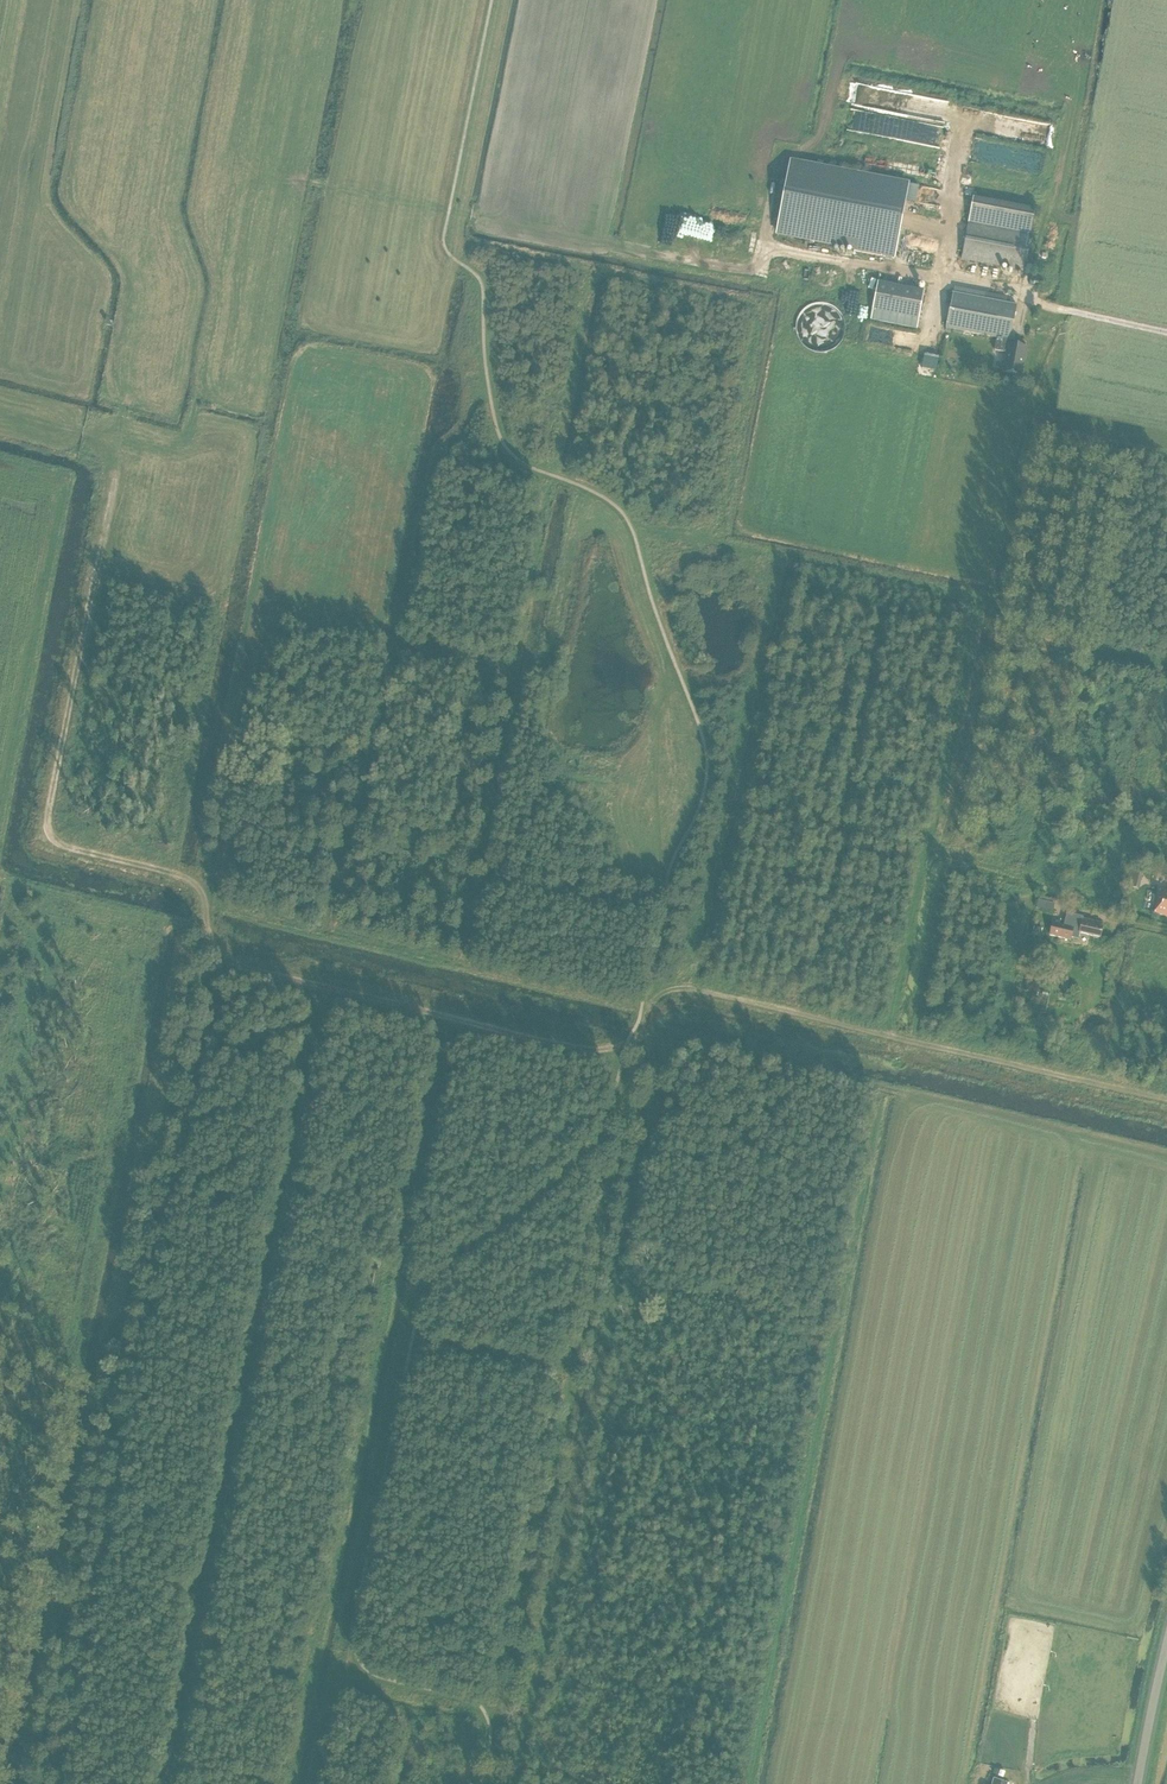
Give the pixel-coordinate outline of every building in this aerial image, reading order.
[(791,158),(778,226),(896,249),(910,181),(791,158)] [(1024,270),(1031,233),(1035,210),(974,197),(962,258),(1024,270)] [(920,319),(926,291),(878,282),(873,310),(920,319)] [(987,293),(956,287),(955,292),(953,292),(946,331),(957,333),(957,331),(997,338),(995,350),(1007,353),(1003,373),(1024,376),(1029,347),(1011,344),(1018,304),(986,298),(987,293)] [(923,369),(939,370),(939,355),(923,354),(923,369)] [(1139,890),(1144,870),(1131,867),(1126,887),(1139,890)] [(1166,891),(1165,894),(1161,893),(1162,890),(1160,890),(1154,913),(1166,916),(1166,891)] [(1053,912),(1055,904),(1039,900),(1037,908),(1053,912)] [(1083,917),(1067,913),(1064,925),(1052,922),(1049,935),(1071,940),(1071,938),(1079,940),(1081,933),(1100,938),(1103,926),(1101,925),(1102,923),(1083,918),(1083,917)]
